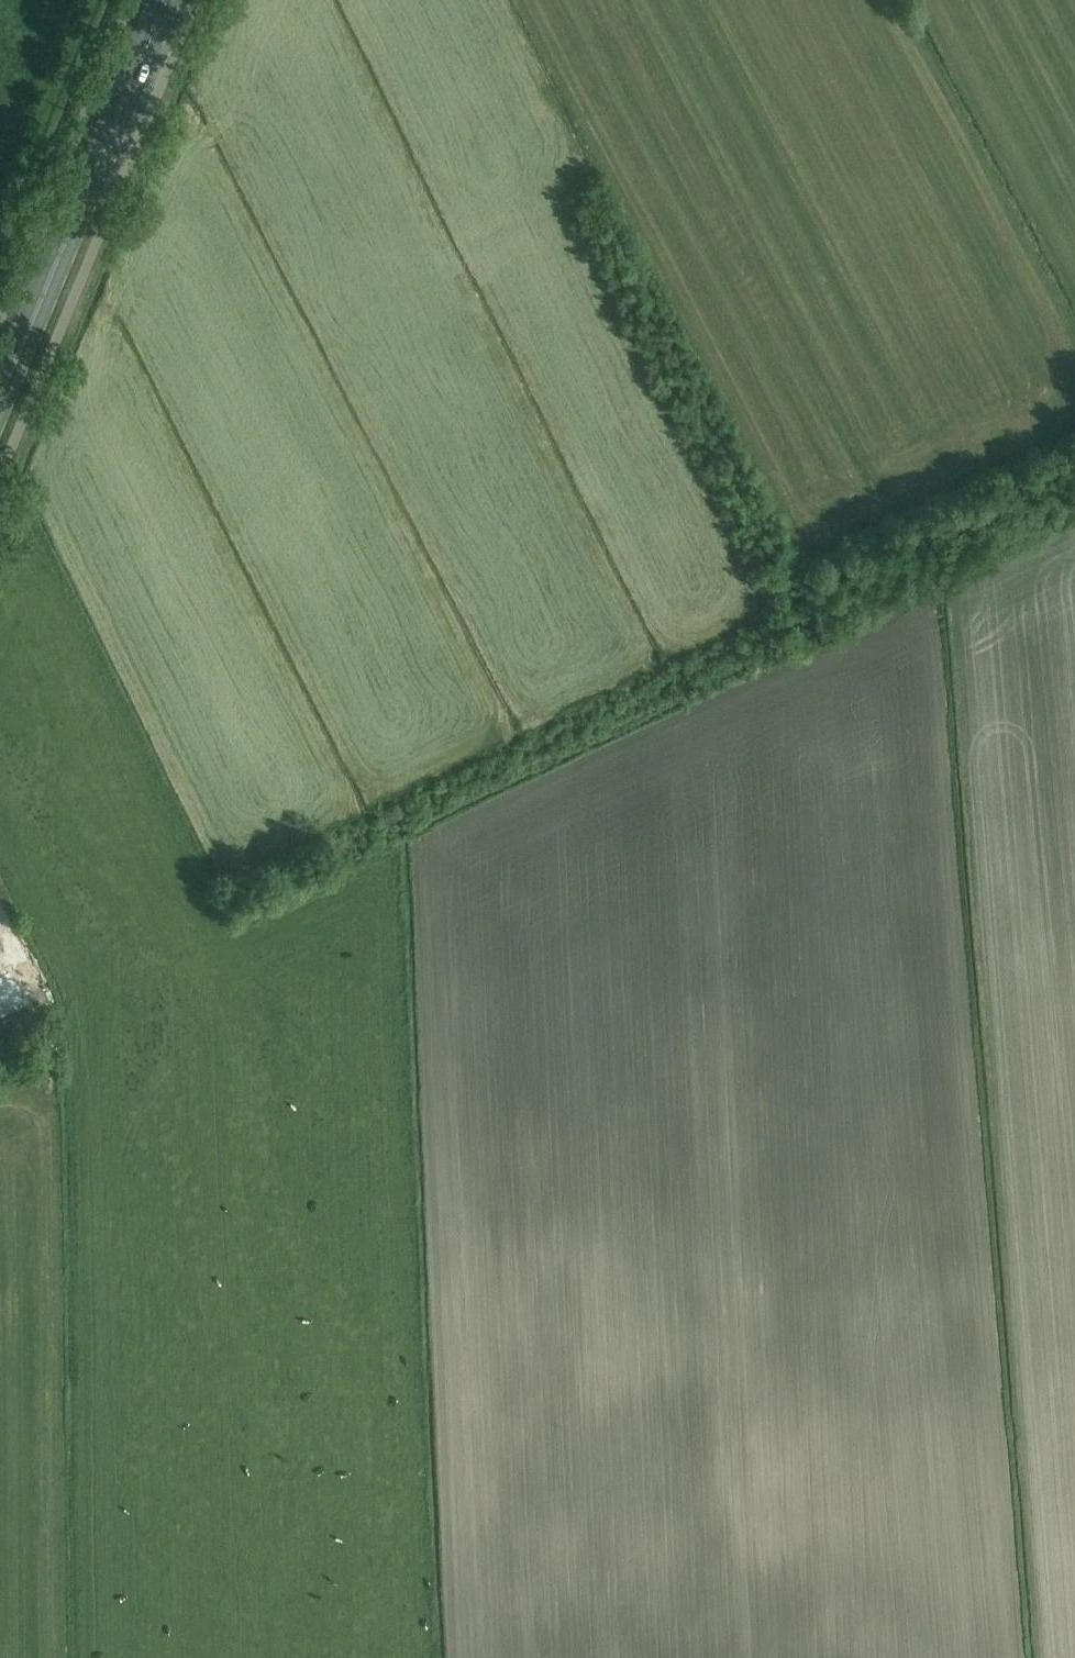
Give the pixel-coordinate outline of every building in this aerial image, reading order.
[(0,976),(0,1016),(26,1002),(11,971),(0,976)]
